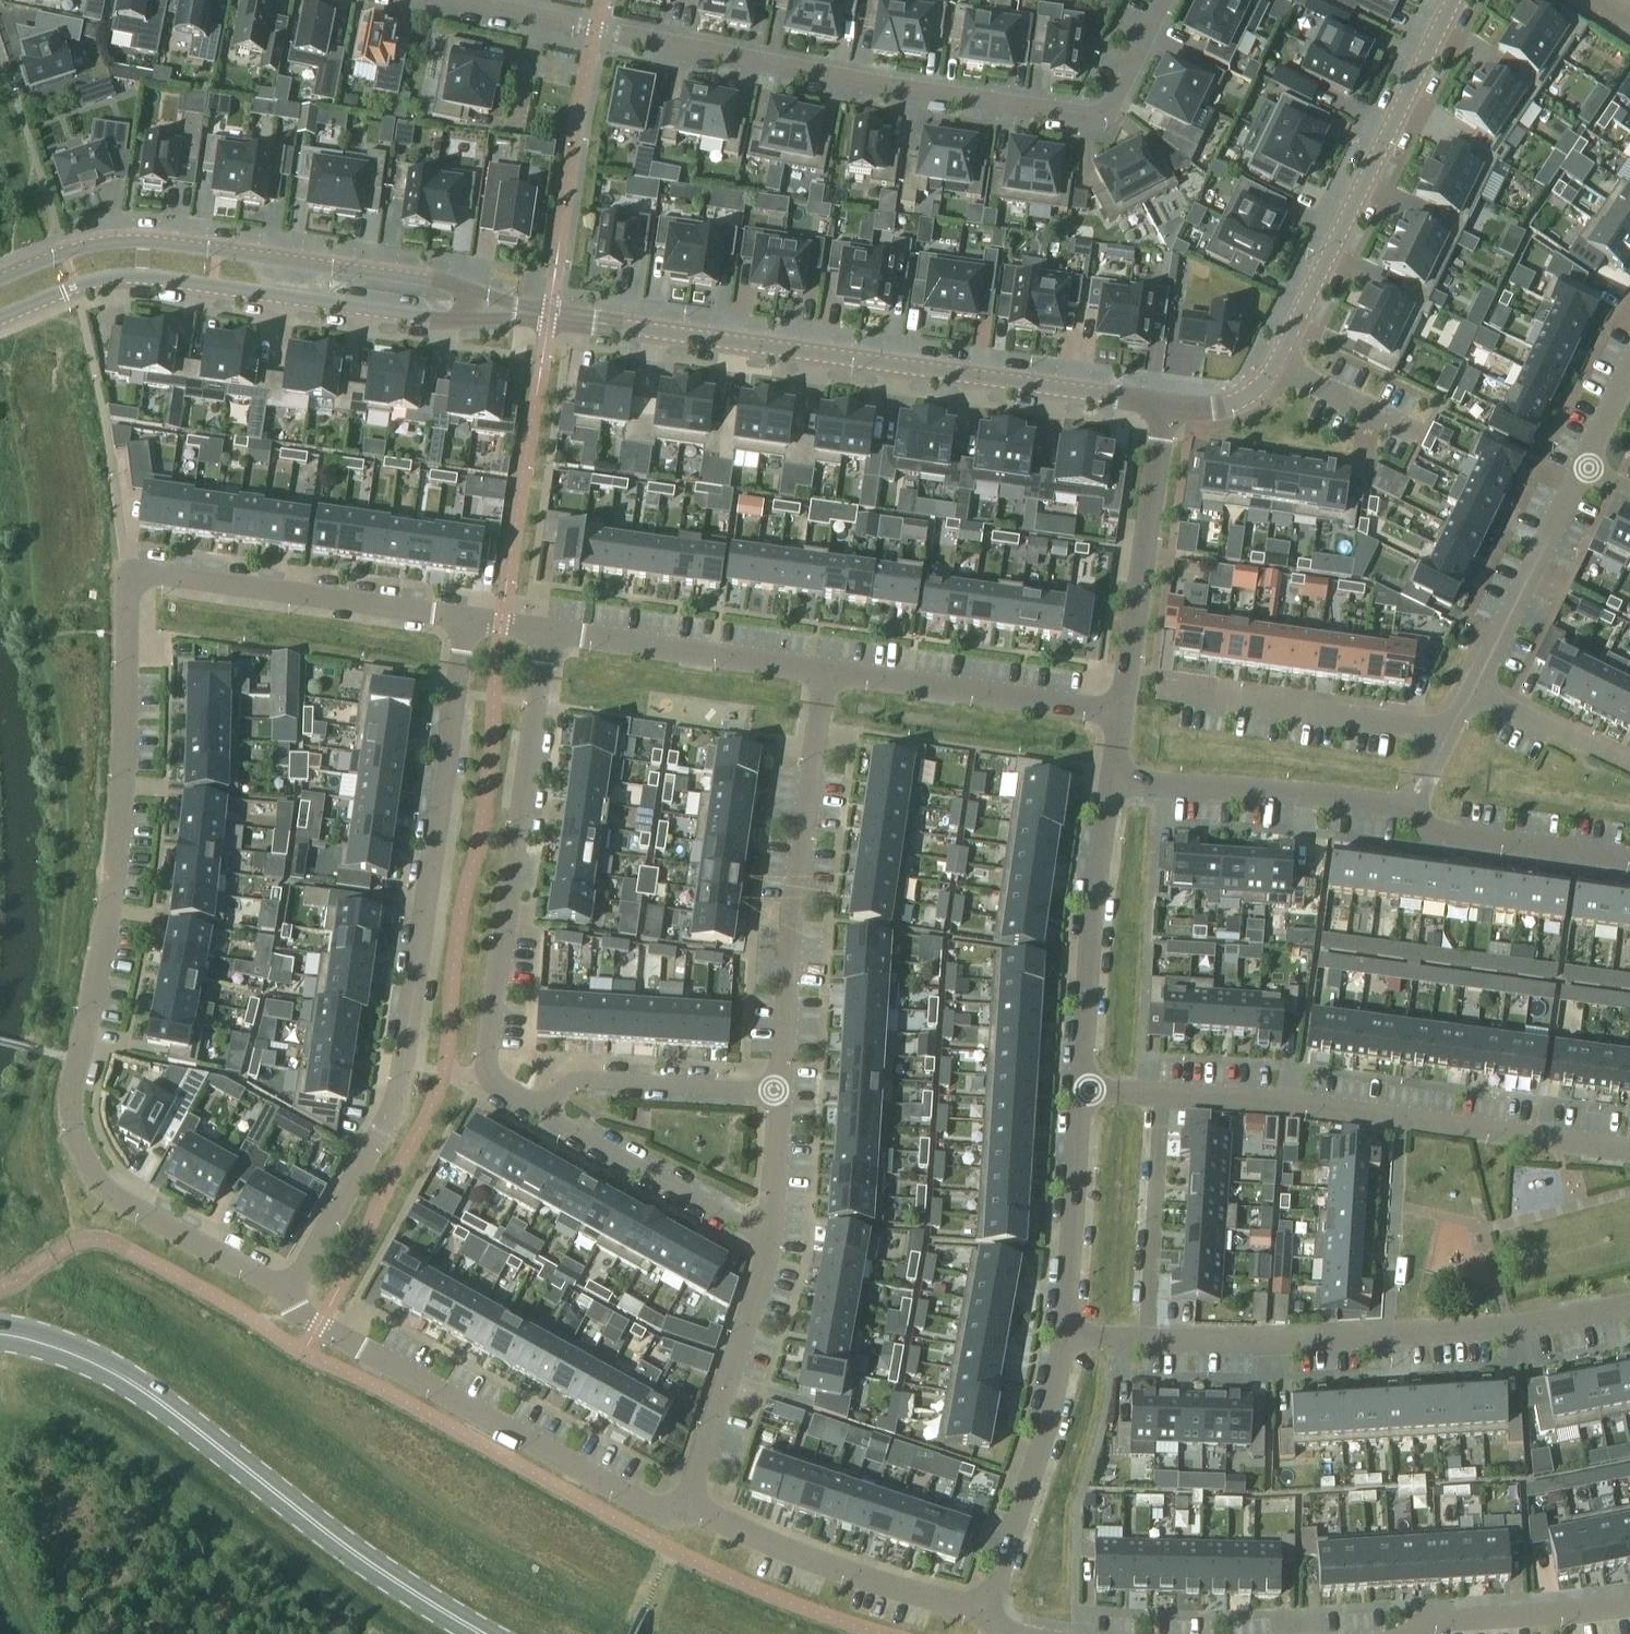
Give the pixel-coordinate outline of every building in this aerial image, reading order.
[(99,25),(104,0),(86,0),(82,21),(99,25)] [(112,34),(133,39),(131,51),(156,57),(164,14),(148,10),(150,0),(119,0),(112,34)] [(174,36),(193,39),(189,61),(212,66),(219,31),(206,29),(212,0),(181,0),(174,36)] [(257,3),(243,1),(233,50),(263,56),(260,71),(277,74),(283,44),(267,41),(274,7),(271,6),(272,3),(258,0),(257,3)] [(635,4),(659,8),(660,3),(669,5),(670,0),(636,0),(635,4)] [(724,21),(728,0),(701,0),(698,16),(724,21)] [(724,21),(726,22),(725,26),(749,30),(755,1),(768,3),(768,0),(728,0),(724,21)] [(817,0),(777,0),(776,5),(789,7),(784,33),(810,38),(817,0)] [(857,0),(817,0),(810,38),(835,43),(840,18),(853,20),(857,0)] [(905,12),(880,8),(881,0),(867,0),(863,24),(876,26),(872,56),(896,59),(897,55),(899,55),(905,12)] [(1196,10),(1245,34),(1261,0),(1201,0),(1196,10)] [(1304,12),(1344,31),(1351,16),(1317,0),(1310,0),(1304,12)] [(1368,15),(1375,0),(1338,0),(1368,15)] [(929,15),(905,12),(899,55),(924,59),(928,33),(941,35),(945,7),(931,5),(929,15)] [(1059,33),(1062,10),(1038,7),(1032,48),(1045,50),(1042,70),(1051,72),(1050,77),(1074,80),(1077,61),(1081,62),(1083,48),(1079,47),(1081,37),(1059,33)] [(993,14),(954,8),(950,36),(963,38),(959,64),(985,68),(993,14)] [(1554,27),(1526,9),(1512,30),(1560,62),(1573,42),(1577,44),(1587,28),(1564,13),(1554,27)] [(1245,34),(1196,10),(1184,33),(1208,44),(1202,56),(1228,69),(1245,34)] [(333,20),(303,14),(295,54),(291,53),(288,65),(319,71),(316,88),(335,92),(331,112),(332,112),(343,57),(342,57),(340,63),(325,60),(333,20)] [(1032,19),(993,14),(985,68),(1011,72),(1015,45),(1028,47),(1032,19)] [(35,35),(17,31),(23,51),(21,51),(26,66),(22,67),(23,71),(20,72),(26,89),(29,88),(30,93),(72,79),(64,54),(59,55),(54,40),(77,45),(81,26),(38,18),(35,35)] [(372,93),(397,98),(403,67),(390,64),(393,50),(389,49),(392,32),(382,30),(383,28),(363,24),(354,67),(377,72),(372,93)] [(1305,47),(1359,74),(1360,73),(1357,72),(1358,69),(1361,70),(1369,53),(1367,52),(1368,49),(1321,26),(1309,49),(1305,47)] [(1560,62),(1512,30),(1497,52),(1522,68),(1514,79),(1538,95),(1560,62)] [(446,41),(439,80),(496,91),(502,66),(471,60),(474,47),(446,41)] [(1348,97),(1359,74),(1305,47),(1301,57),(1310,61),(1303,75),(1348,97)] [(1158,86),(1158,88),(1203,110),(1214,88),(1218,90),(1224,77),(1199,64),(1193,76),(1166,63),(1155,85),(1158,86)] [(1271,84),(1310,103),(1317,88),(1278,69),(1271,84)] [(134,72),(132,84),(150,87),(152,75),(134,72)] [(1516,127),(1538,95),(1514,79),(1508,90),(1486,76),(1480,84),(1477,82),(1468,96),(1516,127)] [(618,79),(608,131),(640,137),(638,146),(654,149),(661,115),(647,112),(652,86),(618,79)] [(286,106),(290,83),(277,80),(272,104),(286,106)] [(496,92),(496,91),(439,80),(431,119),(459,124),(461,111),(487,116),(492,92),(496,92)] [(114,98),(109,82),(92,87),(97,103),(114,98)] [(1158,88),(1146,111),(1170,123),(1164,135),(1189,147),(1197,151),(1214,115),(1203,110),(1158,88)] [(709,97),(683,92),(678,118),(665,116),(659,143),(674,146),(676,136),(700,141),(709,97)] [(1468,96),(1454,117),(1483,137),(1474,150),(1472,148),(1471,149),(1500,166),(1509,153),(1502,148),(1516,127),(1468,96)] [(734,103),(709,97),(700,141),(724,146),(722,156),(736,159),(742,131),(729,128),(734,103)] [(1281,97),(1263,134),(1316,159),(1321,149),(1318,147),(1324,134),(1301,123),(1307,110),(1281,97)] [(356,113),(358,100),(344,98),(342,111),(356,113)] [(300,109),(275,105),(273,121),(297,124),(300,109)] [(745,160),(784,168),(794,114),(793,114),(793,110),(769,106),(764,135),(751,133),(745,160)] [(1610,106),(1602,117),(1610,123),(1618,111),(1610,106)] [(815,146),(820,120),(794,114),(784,168),(822,176),(828,148),(815,146)] [(139,166),(143,166),(140,186),(143,186),(142,191),(150,192),(153,192),(160,193),(161,189),(164,189),(165,184),(174,185),(177,164),(197,167),(204,118),(182,115),(178,138),(147,134),(144,152),(141,152),(139,166)] [(1610,123),(1602,117),(1595,128),(1603,134),(1610,123)] [(371,124),(367,149),(381,151),(385,126),(371,124)] [(63,195),(80,190),(81,192),(95,188),(94,185),(111,180),(114,156),(124,157),(128,130),(93,125),(88,155),(54,166),(63,195)] [(412,139),(413,127),(396,125),(395,136),(412,139)] [(879,131),(854,128),(852,147),(848,146),(846,160),(850,161),(848,172),(870,175),(869,185),(893,188),(897,160),(884,158),(887,138),(878,136),(879,131)] [(436,131),(432,151),(467,157),(471,138),(436,131)] [(1263,134),(1246,171),(1271,183),(1278,170),(1301,181),(1307,169),(1311,171),(1316,159),(1263,134)] [(902,189),(899,205),(914,208),(915,195),(924,196),(926,182),(942,185),(948,141),(922,137),(919,163),(906,161),(902,189)] [(236,204),(237,204),(244,155),(243,155),(220,152),(221,142),(207,140),(203,168),(216,170),(212,196),(219,197),(219,201),(236,203),(236,204)] [(974,145),(948,141),(942,185),(967,188),(965,199),(979,201),(983,173),(970,171),(974,145)] [(1578,142),(1571,153),(1579,158),(1586,147),(1578,142)] [(552,160),(555,145),(543,143),(541,158),(552,160)] [(1027,207),(1035,153),(1033,153),(1034,149),(1009,146),(1005,176),(992,174),(988,202),(1027,207)] [(1177,188),(1163,163),(1152,169),(1139,146),(1116,158),(1142,207),(1177,188)] [(281,179),(284,151),(270,149),(269,158),(244,155),(237,204),(263,207),(268,177),(281,179)] [(1500,166),(1471,149),(1462,163),(1438,151),(1427,175),(1478,200),(1496,164),(1500,166)] [(316,155),(302,153),(298,181),(311,183),(307,209),(333,213),(339,169),(315,166),(316,155)] [(1057,183),(1061,157),(1035,153),(1027,207),(1066,213),(1070,185),(1057,183)] [(1579,158),(1571,153),(1563,164),(1571,169),(1579,158)] [(363,173),(339,169),(333,213),(336,214),(336,217),(354,220),(355,216),(359,217),(363,191),(380,193),(385,156),(366,154),(363,173)] [(1142,207),(1116,158),(1093,171),(1106,194),(1094,200),(1107,225),(1142,207)] [(1216,183),(1220,168),(1204,164),(1201,179),(1216,183)] [(647,182),(662,185),(665,169),(651,166),(647,182)] [(402,227),(428,231),(434,182),(410,178),(411,169),(397,167),(393,195),(406,197),(402,227)] [(517,173),(489,168),(484,203),(499,205),(494,240),(498,240),(497,245),(515,248),(516,243),(527,245),(529,231),(534,232),(536,214),(531,214),(534,198),(514,196),(517,173)] [(1478,200),(1427,175),(1415,199),(1441,211),(1435,223),(1461,235),(1478,200)] [(471,206),(475,178),(460,176),(459,186),(435,183),(435,182),(434,182),(428,231),(429,231),(429,227),(454,230),(458,204),(471,206)] [(1240,182),(1221,220),(1274,246),(1274,245),(1271,243),(1282,220),(1258,209),(1265,194),(1240,182)] [(1618,184),(1629,192),(1629,185),(1627,189),(1618,183),(1618,184)] [(1550,195),(1558,201),(1565,190),(1558,184),(1550,195)] [(1605,203),(1629,220),(1629,192),(1618,184),(1605,203)] [(1590,221),(1629,248),(1629,220),(1605,203),(1592,222),(1590,221)] [(649,220),(603,213),(600,234),(596,233),(594,248),(598,248),(595,267),(620,271),(620,266),(630,267),(632,246),(645,248),(649,220)] [(1263,269),(1274,246),(1221,220),(1204,255),(1229,268),(1235,256),(1263,269)] [(688,285),(689,285),(697,226),(658,221),(654,249),(667,251),(663,277),(670,278),(670,282),(688,284),(688,285)] [(1566,256),(1594,275),(1603,261),(1622,273),(1629,261),(1629,248),(1590,221),(1576,242),(1566,256)] [(1430,235),(1404,222),(1392,246),(1444,271),(1461,235),(1435,223),(1430,235)] [(736,232),(697,226),(689,285),(715,288),(719,258),(732,260),(736,232)] [(783,239),(744,233),(740,261),(753,263),(750,289),(763,291),(763,295),(775,297),(783,239)] [(822,244),(783,239),(775,297),(787,299),(788,295),(801,297),(805,270),(818,272),(822,244)] [(1500,239),(1492,255),(1527,271),(1535,255),(1500,239)] [(870,251),(831,245),(827,273),(840,275),(836,302),(843,302),(843,306),(861,309),(870,251)] [(1426,306),(1444,271),(1392,246),(1385,260),(1388,262),(1384,271),(1406,282),(1401,293),(1426,306)] [(909,257),(870,251),(861,309),(887,313),(892,283),(905,285),(909,257)] [(991,296),(997,255),(983,253),(982,266),(956,262),(948,322),(949,322),(950,317),(975,320),(978,294),(991,296)] [(1549,254),(1539,274),(1551,280),(1541,302),(1540,303),(1554,310),(1587,326),(1588,325),(1598,303),(1582,295),(1589,280),(1549,254)] [(927,319),(948,322),(956,262),(918,257),(914,285),(927,287),(923,313),(927,313),(927,319)] [(1008,330),(1034,334),(1042,275),(1004,270),(1000,298),(1013,300),(1008,330)] [(1160,282),(1174,284),(1175,276),(1161,274),(1160,282)] [(1077,309),(1081,281),(1042,275),(1034,334),(1035,334),(1053,336),(1054,332),(1061,333),(1064,307),(1077,309)] [(1121,346),(1128,297),(1103,295),(1104,284),(1090,282),(1086,310),(1099,312),(1095,338),(1120,342),(1120,346),(1121,346)] [(1128,297),(1121,346),(1147,350),(1151,319),(1164,321),(1168,293),(1154,291),(1152,301),(1128,297)] [(1409,341),(1420,318),(1426,321),(1432,308),(1426,306),(1401,293),(1400,294),(1406,297),(1400,308),(1369,292),(1358,316),(1409,341)] [(1503,295),(1497,307),(1506,311),(1511,299),(1503,295)] [(1183,317),(1178,345),(1204,349),(1203,355),(1230,359),(1232,347),(1234,347),(1237,326),(1235,326),(1236,313),(1210,310),(1209,321),(1183,317)] [(1544,330),(1577,346),(1587,326),(1554,310),(1544,330)] [(1352,314),(1344,330),(1349,333),(1346,340),(1372,352),(1366,364),(1392,376),(1409,341),(1358,316),(1357,316),(1352,314)] [(1489,340),(1496,327),(1476,316),(1469,329),(1489,340)] [(130,375),(144,377),(151,331),(126,327),(122,352),(109,350),(105,377),(118,379),(118,381),(129,383),(130,375)] [(1544,330),(1534,351),(1567,367),(1577,346),(1544,330)] [(177,335),(151,331),(144,377),(143,388),(184,394),(188,364),(173,362),(177,335)] [(203,367),(188,364),(184,394),(200,396),(202,386),(225,389),(224,399),(225,399),(233,343),(207,339),(203,367)] [(259,346),(233,343),(225,399),(266,405),(270,376),(255,374),(259,346)] [(1465,358),(1473,363),(1479,351),(1470,347),(1465,358)] [(285,378),(270,376),(266,405),(282,408),(284,397),(308,401),(315,354),(289,351),(285,378)] [(1567,367),(1534,351),(1524,372),(1557,388),(1567,367)] [(308,401),(307,413),(331,417),(331,414),(348,417),(352,388),(337,386),(341,358),(315,354),(308,401)] [(367,390),(352,388),(348,417),(365,419),(365,414),(390,417),(397,366),(371,362),(367,390)] [(397,366),(390,417),(390,418),(391,412),(406,414),(405,425),(430,428),(429,433),(430,433),(434,399),(419,397),(423,370),(397,366)] [(1557,388),(1524,372),(1515,391),(1547,407),(1557,388)] [(434,399),(430,433),(446,435),(447,427),(456,428),(457,422),(472,424),(470,434),(471,434),(479,378),(453,374),(449,402),(434,399)] [(561,408),(557,437),(572,439),(572,434),(573,432),(598,435),(606,378),(593,376),(592,378),(580,377),(575,410),(561,408)] [(505,381),(479,378),(471,434),(512,440),(516,411),(501,409),(505,381)] [(622,446),(637,448),(641,419),(627,417),(632,384),(620,382),(620,380),(606,378),(598,435),(599,435),(600,425),(624,428),(622,446)] [(1474,390),(1460,383),(1456,392),(1464,396),(1469,398),(1474,390)] [(641,419),(637,448),(653,450),(654,443),(678,447),(687,389),(683,388),(683,389),(673,388),(672,390),(660,388),(655,421),(641,419)] [(701,457),(717,459),(718,459),(722,430),(721,430),(707,428),(712,396),(700,394),(700,392),(690,390),(687,389),(678,447),(702,450),(701,457)] [(1536,431),(1547,407),(1515,391),(1514,393),(1509,390),(1499,412),(1536,431)] [(1450,404),(1458,408),(1464,396),(1456,392),(1450,404)] [(758,458),(767,401),(753,399),(752,401),(740,399),(738,413),(724,411),(721,430),(722,430),(718,459),(717,459),(717,464),(732,466),(734,455),(758,458)] [(782,468),(797,471),(801,442),(788,440),(792,407),(780,405),(780,403),(767,401),(758,458),(783,462),(782,468)] [(121,411),(107,409),(109,421),(119,422),(121,411)] [(814,466),(838,469),(847,412),(833,411),(832,413),(820,411),(816,444),(801,442),(797,471),(813,473),(814,466)] [(850,412),(847,412),(838,469),(839,470),(841,459),(865,463),(863,480),(878,482),(882,453),(867,451),(872,418),(860,417),(860,415),(850,413),(850,412)] [(1536,431),(1499,412),(1488,435),(1525,453),(1536,431)] [(179,432),(181,417),(166,415),(164,429),(179,432)] [(882,453),(878,482),(893,484),(894,475),(919,478),(927,419),(912,417),(911,422),(901,421),(896,453),(882,451),(882,453)] [(942,421),(927,419),(919,478),(943,482),(942,491),(957,494),(962,462),(948,460),(952,428),(942,426),(942,421)] [(1434,443),(1440,431),(1432,426),(1426,439),(1434,443)] [(976,464),(962,462),(957,494),(972,496),(974,486),(998,490),(1007,430),(992,428),(991,433),(980,432),(976,464)] [(1022,433),(1007,430),(998,490),(1023,493),(1021,503),(1037,505),(1041,474),(1027,472),(1032,439),(1021,438),(1022,433)] [(1478,437),(1467,459),(1512,480),(1523,458),(1478,437)] [(1429,455),(1434,443),(1426,439),(1420,451),(1429,455)] [(187,440),(185,449),(199,451),(200,442),(187,440)] [(234,440),(233,450),(246,452),(247,442),(234,440)] [(1055,476),(1041,474),(1037,505),(1052,507),(1053,498),(1078,501),(1085,447),(1083,447),(1084,442),(1071,440),(1070,445),(1060,443),(1055,476)] [(213,444),(200,442),(199,451),(212,453),(213,444)] [(261,444),(247,442),(246,452),(260,453),(261,444)] [(1088,447),(1085,447),(1078,501),(1102,504),(1101,514),(1118,516),(1124,478),(1108,475),(1111,451),(1101,449),(1101,444),(1089,443),(1088,447)] [(163,534),(170,482),(151,479),(147,445),(125,448),(131,493),(132,493),(132,491),(144,493),(139,530),(163,534)] [(280,453),(279,463),(292,464),(293,455),(280,453)] [(307,457),(293,455),(292,464),(305,466),(307,457)] [(1200,507),(1223,510),(1230,458),(1206,455),(1202,481),(1185,478),(1180,513),(1198,515),(1200,507)] [(1230,458),(1223,510),(1246,513),(1253,462),(1230,458)] [(1512,480),(1467,459),(1467,460),(1479,466),(1469,485),(1502,501),(1512,480)] [(336,461),(335,471),(348,472),(350,463),(336,461)] [(384,462),(382,471),(396,473),(397,463),(384,462)] [(1269,517),(1277,465),(1253,462),(1246,513),(1269,517)] [(363,465),(350,463),(348,472),(362,474),(363,465)] [(411,465),(397,463),(396,473),(409,475),(411,465)] [(1277,465),(1269,517),(1293,520),(1300,468),(1277,465)] [(1316,523),(1323,471),(1300,468),(1293,520),(1316,523)] [(1420,473),(1411,469),(1405,481),(1414,485),(1420,473)] [(1344,503),(1348,475),(1323,471),(1316,523),(1340,526),(1339,529),(1353,531),(1357,505),(1344,503)] [(430,474),(428,484),(442,486),(443,476),(430,474)] [(456,478),(443,476),(442,486),(455,488),(456,478)] [(467,480),(465,494),(482,496),(484,482),(467,480)] [(614,482),(600,480),(599,490),(612,491),(614,482)] [(1457,480),(1447,501),(1458,507),(1491,523),(1502,501),(1469,485),(1457,480)] [(171,482),(170,482),(163,534),(186,537),(192,496),(169,493),(171,482)] [(614,482),(612,491),(626,493),(627,484),(614,482)] [(660,489),(647,487),(646,496),(659,498),(660,489)] [(695,487),(693,497),(707,498),(708,489),(695,487)] [(674,490),(660,489),(659,498),(673,500),(674,490)] [(708,489),(707,498),(720,500),(721,491),(708,489)] [(192,496),(186,537),(210,540),(216,499),(216,495),(193,492),(192,496)] [(239,502),(216,499),(210,540),(233,544),(239,502)] [(1377,502),(1368,501),(1366,514),(1375,519),(1377,502)] [(262,506),(239,502),(233,544),(256,547),(262,506)] [(285,514),(280,550),(304,554),(309,518),(311,508),(286,504),(285,514)] [(786,506),(772,505),(771,514),(784,516),(786,506)] [(833,507),(820,505),(819,514),(832,516),(833,507)] [(263,506),(262,506),(256,547),(280,550),(285,514),(262,511),(263,506)] [(799,508),(786,506),(784,516),(798,518),(799,508)] [(833,507),(832,516),(845,518),(847,509),(833,507)] [(1491,523),(1458,507),(1449,527),(1444,525),(1443,526),(1481,544),(1491,523)] [(1600,561),(1622,571),(1629,556),(1629,514),(1624,511),(1600,561)] [(318,514),(312,555),(336,558),(342,517),(318,514)] [(556,547),(553,570),(577,573),(584,522),(546,516),(541,545),(556,547)] [(365,520),(342,517),(336,558),(359,562),(365,520)] [(1035,518),(1033,535),(1050,537),(1052,520),(1035,518)] [(389,524),(365,520),(359,562),(383,565),(389,524)] [(879,520),(878,529),(891,531),(892,522),(879,520)] [(585,522),(584,522),(577,573),(578,574),(578,571),(601,574),(607,531),(606,530),(605,538),(583,535),(585,522)] [(458,534),(435,530),(429,572),(453,575),(460,523),(459,523),(458,534)] [(460,523),(453,575),(477,578),(479,562),(494,564),(497,543),(482,540),(484,527),(460,523)] [(945,523),(944,532),(958,534),(958,528),(959,525),(945,523)] [(1368,524),(1358,523),(1356,536),(1365,540),(1368,524)] [(389,524),(383,565),(406,568),(411,532),(389,529),(389,524)] [(1481,544),(1443,526),(1433,547),(1471,565),(1481,544)] [(956,547),(968,549),(971,530),(958,528),(958,534),(956,547)] [(434,535),(411,532),(406,568),(429,572),(435,530),(434,535)] [(630,534),(607,531),(601,574),(624,578),(630,534)] [(631,534),(630,534),(624,578),(647,581),(652,545),(630,542),(631,534)] [(676,548),(671,584),(694,588),(700,547),(701,540),(677,536),(677,543),(676,548)] [(1005,538),(991,536),(990,545),(1003,547),(1005,538)] [(1005,538),(1003,547),(1017,549),(1018,539),(1005,538)] [(700,547),(694,588),(718,591),(724,550),(725,544),(701,540),(700,547)] [(653,545),(652,545),(647,581),(671,584),(676,548),(653,545)] [(1075,547),(1073,557),(1087,559),(1088,549),(1075,547)] [(1460,586),(1471,565),(1433,547),(1432,548),(1437,550),(1428,570),(1416,564),(1416,565),(1460,586)] [(755,553),(731,550),(726,586),(750,589),(756,548),(755,548),(755,553)] [(779,552),(756,548),(750,589),(773,593),(779,552)] [(1226,562),(1238,564),(1240,550),(1228,548),(1226,562)] [(780,552),(779,552),(773,593),(797,596),(803,555),(802,555),(801,560),(779,557),(780,552)] [(826,558),(803,555),(797,596),(820,599),(826,558)] [(1249,566),(1262,567),(1263,558),(1250,556),(1249,566)] [(1269,557),(1268,568),(1285,571),(1287,560),(1269,557)] [(849,562),(826,558),(820,599),(843,603),(849,562)] [(850,562),(849,562),(843,603),(867,606),(872,570),(849,567),(850,562)] [(1309,574),(1310,565),(1297,563),(1295,572),(1309,574)] [(1405,587),(1399,598),(1424,611),(1430,599),(1449,609),(1460,586),(1416,565),(1405,587)] [(894,573),(872,570),(867,606),(890,609),(896,568),(895,568),(894,573)] [(920,572),(896,568),(890,609),(914,613),(920,572)] [(1254,594),(1255,583),(1257,574),(1233,570),(1230,591),(1254,594)] [(1257,574),(1255,583),(1268,585),(1270,576),(1257,574)] [(1302,590),(1303,580),(1290,578),(1289,588),(1302,590)] [(951,582),(926,579),(920,620),(945,623),(951,582)] [(1327,584),(1303,580),(1302,590),(1301,598),(1324,602),(1327,584)] [(951,582),(945,623),(968,627),(973,591),(951,587),(951,582)] [(1349,596),(1350,587),(1337,585),(1336,595),(1349,596)] [(1362,598),(1363,589),(1350,587),(1349,596),(1362,598)] [(996,594),(973,591),(968,627),(991,630),(997,589),(996,594)] [(1021,592),(997,589),(991,630),(1015,633),(1021,592)] [(1066,604),(1043,601),(1038,637),(1060,640),(1060,642),(1061,642),(1068,591),(1066,604)] [(1068,591),(1061,642),(1085,646),(1093,594),(1068,591)] [(1021,592),(1015,633),(1038,637),(1043,601),(1020,597),(1021,592)] [(1168,600),(1164,630),(1176,632),(1172,658),(1178,659),(1178,660),(1197,663),(1204,610),(1181,607),(1182,602),(1168,600)] [(1609,600),(1605,608),(1616,614),(1620,606),(1609,600)] [(1205,610),(1204,610),(1197,663),(1198,662),(1220,665),(1226,624),(1204,621),(1205,610)] [(1601,615),(1602,614),(1595,611),(1589,624),(1595,628),(1598,623),(1601,615)] [(1602,614),(1598,623),(1609,628),(1614,620),(1602,614)] [(1226,624),(1220,665),(1243,668),(1249,632),(1226,629),(1226,624)] [(1559,700),(1582,653),(1561,643),(1566,634),(1551,626),(1533,662),(1547,669),(1537,690),(1559,700)] [(1272,636),(1267,672),(1290,675),(1296,631),(1294,639),(1272,636)] [(1320,635),(1296,631),(1290,675),(1313,678),(1320,635)] [(1272,636),(1249,632),(1243,668),(1267,672),(1272,636)] [(1320,635),(1313,678),(1336,682),(1336,683),(1337,683),(1343,638),(1342,638),(1341,646),(1319,642),(1320,635)] [(1366,641),(1360,685),(1382,688),(1382,689),(1383,690),(1391,637),(1390,637),(1389,642),(1367,638),(1366,641)] [(1391,637),(1383,690),(1402,692),(1402,691),(1408,692),(1411,673),(1423,675),(1428,642),(1391,637)] [(1366,641),(1343,638),(1337,683),(1355,685),(1355,684),(1360,685),(1366,641)] [(1583,654),(1582,653),(1559,700),(1581,711),(1599,673),(1579,663),(1583,654)] [(296,699),(297,660),(284,658),(283,677),(274,677),(274,698),(275,698),(296,699)] [(184,668),(183,688),(188,688),(187,696),(229,698),(240,698),(247,698),(247,685),(240,685),(240,669),(228,669),(228,673),(215,672),(215,669),(184,668)] [(363,669),(358,708),(409,715),(413,691),(390,687),(392,673),(363,669)] [(1620,684),(1599,673),(1581,711),(1602,721),(1620,684)] [(1620,684),(1602,721),(1623,731),(1629,717),(1629,688),(1620,684)] [(187,696),(187,720),(239,721),(240,698),(229,698),(187,696)] [(274,722),(295,722),(296,699),(275,698),(274,722)] [(358,708),(355,731),(406,738),(409,715),(358,708)] [(302,711),(302,725),(312,725),(312,712),(302,711)] [(620,762),(623,740),(627,740),(629,723),(598,719),(595,734),(574,731),(571,755),(620,762)] [(239,721),(187,720),(186,743),(238,745),(239,721)] [(302,725),(302,738),(311,739),(312,725),(302,725)] [(354,754),(351,754),(403,762),(406,738),(355,731),(354,732),(357,732),(354,754)] [(238,745),(186,743),(185,767),(237,769),(238,745)] [(871,756),(868,780),(917,787),(920,765),(923,765),(925,750),(899,747),(897,760),(871,756)] [(706,749),(703,774),(713,775),(754,781),(758,757),(717,751),(706,749)] [(650,766),(659,768),(661,754),(652,753),(650,766)] [(351,754),(348,778),(399,785),(403,762),(351,754)] [(573,757),(570,779),(611,785),(614,762),(620,763),(620,762),(571,755),(570,756),(573,757)] [(677,757),(668,755),(666,769),(675,770),(677,757)] [(289,756),(288,770),(298,770),(298,757),(289,756)] [(298,757),(298,770),(307,771),(307,757),(298,757)] [(1041,766),(1015,762),(1013,779),(1015,779),(1012,802),(1063,809),(1067,785),(1039,781),(1041,766)] [(237,769),(185,767),(185,792),(237,793),(237,769)] [(288,770),(288,783),(297,784),(298,770),(288,770)] [(307,771),(298,770),(297,784),(307,784),(307,771)] [(754,781),(713,775),(710,798),(700,797),(751,805),(754,781)] [(648,776),(646,790),(656,791),(658,777),(648,776)] [(358,780),(355,803),(396,808),(399,785),(348,778),(348,779),(358,780)] [(611,785),(570,779),(567,802),(608,808),(611,785)] [(664,779),(663,792),(672,793),(674,780),(664,779)] [(917,787),(868,780),(865,804),(914,811),(917,787)] [(663,792),(661,805),(670,807),(672,793),(663,792)] [(751,805),(700,797),(696,821),(748,828),(751,805)] [(225,804),(184,800),(181,824),(230,829),(222,828),(225,804)] [(567,802),(563,826),(607,832),(607,831),(605,831),(608,808),(567,802)] [(951,802),(950,816),(959,817),(961,804),(951,802)] [(1063,809),(1012,802),(1009,825),(1060,833),(1063,809)] [(355,803),(352,826),(393,832),(396,808),(355,803)] [(914,811),(865,804),(861,827),(910,834),(914,811)] [(300,805),(298,818),(307,820),(309,806),(300,805)] [(967,806),(965,819),(974,820),(976,807),(967,806)] [(637,812),(634,830),(650,832),(653,815),(637,812)] [(959,817),(950,816),(948,829),(957,830),(959,817)] [(298,818),(296,832),(305,833),(307,820),(298,818)] [(965,819),(963,832),(973,834),(974,820),(965,819)] [(748,828),(696,821),(693,844),(744,851),(748,828)] [(230,829),(181,824),(178,847),(227,853),(230,829)] [(658,825),(656,839),(665,840),(667,827),(658,825)] [(1060,833),(1009,825),(1005,849),(1054,856),(1058,835),(1060,834),(1060,833)] [(341,847),(340,848),(389,855),(393,832),(352,826),(348,849),(341,847)] [(563,826),(560,849),(604,855),(607,832),(563,826)] [(910,834),(861,827),(858,850),(907,857),(910,834)] [(649,838),(640,836),(638,850),(647,851),(649,838)] [(656,839),(654,852),(663,853),(665,840),(656,839)] [(1172,842),(1170,874),(1156,873),(1155,900),(1169,901),(1169,892),(1194,893),(1197,844),(1172,842)] [(744,851),(693,844),(693,845),(703,846),(700,869),(741,875),(744,851)] [(1197,844),(1194,893),(1207,894),(1206,907),(1216,907),(1217,902),(1220,856),(1197,854),(1198,844),(1197,844)] [(227,853),(178,847),(176,871),(225,876),(227,853)] [(337,872),(335,888),(368,893),(370,877),(386,879),(389,855),(340,848),(337,872)] [(1243,857),(1240,907),(1264,908),(1267,848),(1266,848),(1265,859),(1243,857)] [(1267,848),(1264,908),(1288,910),(1288,909),(1302,909),(1304,882),(1290,881),(1292,850),(1267,848)] [(560,849),(557,872),(598,878),(601,855),(604,856),(604,855),(560,849)] [(957,851),(948,849),(946,863),(955,864),(957,851)] [(1054,856),(1005,849),(1002,872),(1051,879),(1054,856)] [(907,857),(858,850),(855,874),(904,881),(907,857)] [(957,851),(955,864),(965,865),(967,852),(957,851)] [(1220,856),(1217,902),(1240,904),(1239,907),(1240,907),(1243,857),(1220,856)] [(1332,856),(1327,893),(1351,896),(1356,859),(1332,856)] [(1356,859),(1351,896),(1374,899),(1379,862),(1356,859)] [(1379,862),(1374,899),(1398,902),(1403,865),(1379,862)] [(955,864),(946,863),(944,876),(953,878),(955,864)] [(955,864),(953,878),(963,879),(965,865),(955,864)] [(1403,865),(1398,902),(1421,906),(1426,868),(1403,865)] [(687,867),(683,890),(697,892),(738,898),(741,875),(700,869),(687,867)] [(1426,868),(1421,906),(1445,909),(1450,871),(1426,868)] [(648,871),(639,870),(637,883),(646,885),(648,871)] [(225,876),(176,871),(173,894),(225,900),(225,899),(215,898),(217,876),(225,877),(225,876)] [(648,871),(646,885),(655,886),(657,873),(648,871)] [(1450,871),(1445,909),(1467,912),(1472,874),(1450,871)] [(551,894),(551,895),(592,901),(592,900),(590,900),(593,878),(598,879),(598,878),(557,872),(554,895),(551,894)] [(1051,879),(1002,872),(999,895),(1048,902),(1051,879)] [(904,881),(855,874),(851,897),(900,904),(904,881)] [(1472,874),(1467,912),(1491,915),(1496,878),(1472,874)] [(1496,878),(1491,915),(1515,918),(1520,881),(1496,878)] [(1520,881),(1515,918),(1538,921),(1543,884),(1520,881)] [(646,885),(637,883),(635,897),(644,898),(646,885)] [(1543,884),(1538,921),(1563,925),(1567,887),(1543,884)] [(646,885),(644,898),(654,900),(655,886),(646,885)] [(1574,888),(1569,925),(1593,929),(1598,891),(1574,888)] [(271,891),(269,905),(279,906),(280,893),(271,891)] [(1598,891),(1593,929),(1617,932),(1622,895),(1598,891)] [(738,898),(697,892),(693,915),(734,921),(738,898)] [(225,900),(173,894),(170,919),(222,924),(225,900)] [(329,894),(323,935),(375,942),(378,917),(371,916),(374,900),(329,894)] [(551,895),(547,919),(589,925),(590,912),(599,913),(601,902),(592,900),(592,901),(551,895)] [(1048,902),(999,895),(995,919),(1044,926),(1048,902)] [(1617,932),(1629,934),(1629,896),(1622,895),(1617,932)] [(938,896),(936,909),(946,910),(947,897),(938,896)] [(900,904),(851,897),(848,921),(897,928),(900,904)] [(954,899),(952,912),(961,914),(963,900),(954,899)] [(646,909),(644,922),(654,923),(655,910),(646,909)] [(946,910),(936,909),(934,922),(944,924),(946,910)] [(952,912),(950,926),(959,927),(961,914),(952,912)] [(734,921),(693,915),(690,940),(731,946),(734,921)] [(1044,926),(995,919),(992,943),(1041,950),(1044,926)] [(218,936),(169,927),(165,951),(213,960),(218,936)] [(281,929),(280,942),(289,943),(291,930),(281,929)] [(1224,933),(1224,942),(1237,943),(1238,934),(1224,933)] [(1245,933),(1244,943),(1247,943),(1247,947),(1261,948),(1262,935),(1245,933)] [(1297,949),(1312,950),(1313,934),(1303,933),(1297,939),(1297,949)] [(320,957),(320,958),(372,965),(375,942),(323,935),(333,937),(330,959),(320,957)] [(567,946),(568,937),(555,935),(553,944),(567,946)] [(1438,952),(1440,937),(1427,935),(1424,950),(1437,952),(1438,952)] [(269,971),(273,958),(269,957),(273,940),(257,937),(254,950),(257,953),(254,967),(269,971)] [(582,939),(568,937),(567,946),(580,948),(582,939)] [(890,940),(845,937),(844,962),(888,965),(890,940)] [(1344,940),(1331,938),(1329,952),(1342,954),(1344,940)] [(1357,941),(1344,940),(1342,954),(1355,955),(1357,941)] [(613,953),(615,943),(602,942),(600,951),(613,953)] [(628,945),(615,943),(613,953),(627,955),(628,945)] [(1391,946),(1378,944),(1376,958),(1389,960),(1391,946)] [(1199,946),(1198,958),(1213,959),(1214,947),(1199,946)] [(1404,948),(1391,946),(1389,960),(1402,962),(1404,948)] [(1247,947),(1246,961),(1260,962),(1261,948),(1247,947)] [(660,960),(662,950),(648,948),(647,958),(660,960)] [(1224,949),(1223,959),(1236,960),(1237,950),(1224,949)] [(675,952),(662,950),(660,960),(674,961),(675,952)] [(1437,952),(1424,950),(1423,964),(1436,966),(1437,952)] [(213,960),(165,951),(160,974),(201,982),(205,959),(213,961),(213,960)] [(1438,952),(1437,952),(1436,966),(1449,968),(1450,954),(1438,952)] [(940,955),(931,954),(930,968),(939,968),(940,955)] [(707,966),(708,957),(695,955),(694,964),(707,966)] [(722,959),(708,957),(707,966),(720,968),(722,959)] [(1484,959),(1471,957),(1469,971),(1482,972),(1484,959)] [(273,958),(269,971),(279,973),(282,960),(273,958)] [(320,958),(317,981),(368,989),(372,965),(320,958)] [(1341,960),(1328,958),(1327,972),(1340,974),(1341,960)] [(1042,962),(992,959),(991,984),(1040,987),(1042,962)] [(1497,960),(1484,959),(1482,972),(1495,974),(1497,960)] [(1354,962),(1341,960),(1340,974),(1353,976),(1354,962)] [(888,965),(844,962),(842,985),(887,988),(888,965)] [(1531,965),(1518,963),(1516,977),(1529,979),(1531,965)] [(1388,966),(1375,965),(1373,978),(1386,980),(1388,966)] [(1544,967),(1531,965),(1529,979),(1542,980),(1544,967)] [(1401,968),(1388,966),(1386,980),(1399,982),(1401,968)] [(955,968),(946,967),(945,981),(954,981),(955,968)] [(939,968),(930,968),(929,981),(938,982),(939,968)] [(269,971),(266,984),(276,987),(279,973),(269,971)] [(1435,973),(1422,971),(1420,985),(1433,986),(1435,973)] [(1587,972),(1574,971),(1573,985),(1585,986),(1587,972)] [(1600,974),(1587,972),(1585,986),(1599,988),(1600,974)] [(1448,974),(1435,973),(1433,986),(1446,988),(1448,974)] [(201,982),(160,974),(156,997),(196,1005),(201,982)] [(1482,979),(1468,977),(1467,991),(1480,993),(1482,979)] [(1621,977),(1619,991),(1629,992),(1629,978),(1621,977)] [(1494,981),(1482,979),(1480,993),(1493,994),(1494,981)] [(317,981),(313,1004),(365,1012),(368,989),(317,981)] [(954,981),(945,981),(944,994),(954,995),(954,981)] [(1187,983),(1149,981),(1148,1008),(1161,1009),(1160,1040),(1184,1042),(1188,982),(1187,982),(1187,983)] [(1188,982),(1184,1042),(1185,1042),(1186,1032),(1208,1033),(1212,984),(1188,982)] [(1528,985),(1515,983),(1513,997),(1526,999),(1528,985)] [(991,984),(989,1007),(1039,1010),(1040,987),(991,984)] [(1212,984),(1208,1033),(1232,1034),(1234,996),(1211,994),(1212,984)] [(842,985),(842,986),(845,987),(844,1009),(885,1012),(897,1012),(899,989),(887,988),(842,985)] [(1541,987),(1528,985),(1526,999),(1539,1001),(1541,987)] [(681,1001),(678,1048),(702,1049),(705,1003),(706,990),(682,989),(681,1001)] [(1258,997),(1254,1046),(1279,1048),(1281,1017),(1295,1018),(1297,990),(1283,989),(1282,999),(1258,997)] [(1584,993),(1572,991),(1570,1005),(1583,1006),(1584,993)] [(564,993),(539,992),(536,1039),(561,1040),(564,993)] [(587,995),(564,993),(561,1040),(584,1042),(587,995)] [(1598,994),(1584,993),(1583,1006),(1596,1008),(1598,994)] [(611,997),(587,995),(584,1042),(608,1043),(611,997)] [(1234,996),(1232,1034),(1254,1036),(1253,1046),(1254,1046),(1258,997),(1234,996)] [(196,1005),(156,997),(151,1020),(202,1030),(202,1029),(192,1027),(196,1005)] [(634,998),(611,997),(608,1043),(631,1045),(634,998)] [(1618,997),(1617,1011),(1629,1013),(1629,1008),(1629,999),(1618,997)] [(658,999),(634,998),(631,1045),(655,1046),(658,999)] [(681,1001),(658,999),(655,1046),(678,1048),(681,1001)] [(249,1001),(246,1014),(255,1017),(258,1004),(249,1001)] [(937,1002),(928,1001),(927,1015),(936,1015),(937,1002)] [(729,1004),(705,1003),(702,1049),(726,1051),(729,1004)] [(310,1004),(307,1027),(314,1028),(355,1034),(358,1012),(365,1013),(365,1012),(313,1004),(310,1004)] [(264,1005),(261,1018),(271,1021),(274,1007),(264,1005)] [(989,1007),(988,1031),(1037,1034),(1039,1010),(989,1007)] [(885,1012),(844,1009),(842,1033),(884,1035),(885,1012)] [(246,1014),(243,1028),(252,1030),(255,1017),(246,1014)] [(936,1015),(927,1015),(926,1028),(935,1029),(936,1015)] [(952,1015),(943,1015),(942,1028),(951,1029),(952,1015)] [(1311,1015),(1306,1052),(1330,1055),(1335,1018),(1311,1015)] [(1335,1018),(1330,1055),(1353,1058),(1358,1021),(1335,1018)] [(202,1030),(151,1020),(146,1044),(170,1049),(167,1063),(195,1068),(202,1030)] [(1358,1021),(1353,1058),(1377,1061),(1382,1024),(1358,1021)] [(1382,1024),(1377,1061),(1400,1064),(1405,1027),(1382,1024)] [(304,1027),(301,1050),(311,1052),(352,1058),(355,1034),(314,1028),(307,1027),(304,1027)] [(1405,1027),(1400,1064),(1423,1068),(1428,1030),(1405,1027)] [(951,1029),(942,1028),(941,1041),(950,1042),(951,1029)] [(1428,1030),(1423,1068),(1447,1071),(1452,1034),(1428,1030)] [(988,1031),(986,1054),(1036,1057),(1037,1034),(988,1031)] [(884,1035),(842,1033),(841,1056),(892,1059),(882,1058),(884,1035)] [(1452,1034),(1447,1071),(1470,1074),(1475,1037),(1452,1034)] [(924,1062),(933,1062),(934,1049),(935,1039),(917,1037),(916,1061),(924,1062)] [(1475,1037),(1470,1074),(1493,1077),(1498,1040),(1475,1037)] [(1498,1040),(1493,1077),(1517,1080),(1522,1043),(1498,1040)] [(1522,1043),(1517,1080),(1541,1083),(1546,1046),(1522,1043)] [(1553,1047),(1547,1084),(1572,1088),(1577,1050),(1553,1047)] [(297,1073),(297,1074),(349,1081),(352,1058),(311,1052),(301,1050),(300,1059),(309,1061),(307,1074),(297,1073)] [(1577,1050),(1572,1088),(1595,1091),(1600,1053),(1577,1050)] [(253,1053),(250,1066),(259,1068),(262,1055),(253,1053)] [(1600,1053),(1595,1091),(1618,1094),(1623,1057),(1600,1053)] [(1036,1057),(986,1054),(985,1078),(1034,1081),(1036,1057)] [(892,1059),(841,1056),(839,1080),(891,1083),(892,1059)] [(1618,1094),(1629,1095),(1629,1057),(1623,1057),(1618,1094)] [(949,1062),(940,1061),(939,1075),(948,1076),(949,1062)] [(933,1062),(924,1062),(923,1075),(932,1076),(933,1062)] [(250,1066),(247,1079),(256,1081),(259,1068),(250,1066)] [(186,1117),(208,1078),(189,1074),(171,1105),(142,1089),(135,1104),(129,1101),(120,1116),(126,1119),(118,1133),(127,1138),(124,1143),(137,1151),(140,1145),(149,1150),(156,1137),(171,1145),(186,1117)] [(291,1111),(335,1136),(340,1104),(345,1105),(348,1081),(297,1074),(291,1111)] [(948,1076),(939,1075),(938,1088),(948,1089),(948,1076)] [(1034,1081),(985,1078),(983,1101),(1033,1104),(1034,1081)] [(891,1083),(839,1080),(838,1103),(879,1106),(880,1083),(891,1084),(891,1083)] [(931,1096),(922,1095),(921,1109),(930,1109),(931,1096)] [(1033,1104),(983,1101),(982,1125),(1031,1128),(1033,1104)] [(879,1106),(838,1103),(836,1127),(877,1129),(879,1106)] [(946,1109),(937,1108),(936,1122),(945,1123),(946,1109)] [(930,1109),(921,1109),(920,1122),(929,1123),(930,1109)] [(174,1190),(187,1197),(216,1145),(195,1133),(199,1124),(186,1117),(171,1145),(169,1148),(181,1154),(167,1180),(176,1185),(174,1190)] [(1277,1121),(1263,1120),(1261,1147),(1276,1148),(1277,1121)] [(1298,1122),(1284,1121),(1282,1149),(1296,1150),(1298,1122)] [(945,1123),(936,1122),(935,1135),(944,1136),(945,1123)] [(451,1137),(437,1162),(472,1181),(497,1135),(476,1123),(464,1144),(451,1137)] [(1031,1128),(982,1125),(980,1148),(1030,1151),(1031,1128)] [(877,1129),(836,1127),(835,1150),(876,1153),(877,1129)] [(1319,1138),(1317,1167),(1328,1168),(1366,1170),(1366,1171),(1378,1172),(1378,1171),(1379,1156),(1378,1156),(1378,1147),(1357,1145),(1358,1130),(1340,1128),(1340,1140),(1319,1138)] [(1230,1137),(1180,1134),(1179,1159),(1228,1162),(1230,1137)] [(518,1147),(497,1135),(472,1181),(473,1181),(478,1172),(497,1183),(492,1192),(493,1192),(518,1147)] [(928,1143),(919,1142),(918,1156),(927,1156),(928,1143)] [(239,1184),(257,1151),(244,1144),(237,1156),(216,1145),(187,1197),(201,1204),(203,1200),(213,1205),(228,1176),(239,1182),(238,1184),(239,1184)] [(538,1158),(518,1147),(493,1192),(513,1203),(538,1158)] [(1030,1151),(980,1148),(979,1172),(1028,1175),(1030,1151)] [(831,1173),(830,1174),(882,1177),(890,1177),(891,1154),(876,1153),(835,1150),(833,1173),(831,1173)] [(258,1152),(257,1151),(239,1184),(250,1191),(236,1218),(245,1223),(243,1228),(256,1235),(285,1183),(263,1171),(269,1160),(257,1154),(258,1152)] [(943,1156),(934,1155),(933,1169),(942,1170),(943,1156)] [(927,1156),(918,1156),(917,1169),(926,1170),(927,1156)] [(559,1169),(538,1158),(513,1203),(534,1215),(559,1169)] [(1228,1162),(1179,1159),(1179,1160),(1189,1160),(1188,1183),(1227,1185),(1228,1162)] [(1274,1164),(1245,1162),(1244,1177),(1259,1178),(1258,1187),(1260,1188),(1273,1188),(1274,1164)] [(1366,1170),(1328,1168),(1326,1191),(1365,1194),(1366,1171),(1366,1170)] [(580,1181),(559,1169),(534,1215),(539,1206),(560,1217),(580,1181)] [(942,1170),(933,1169),(932,1182),(942,1183),(942,1170)] [(1028,1175),(979,1172),(977,1195),(1027,1198),(1028,1175)] [(882,1177),(830,1174),(829,1197),(881,1200),(882,1177)] [(560,1217),(555,1226),(575,1237),(576,1235),(600,1192),(580,1181),(560,1217)] [(306,1194),(285,1183),(256,1235),(269,1242),(272,1238),(281,1243),(296,1216),(308,1222),(325,1191),(312,1184),(306,1194)] [(1227,1185),(1188,1183),(1186,1206),(1236,1209),(1225,1208),(1227,1185)] [(1273,1188),(1260,1188),(1259,1204),(1272,1205),(1273,1188)] [(925,1190),(916,1189),(915,1203),(924,1203),(925,1190)] [(1365,1194),(1326,1191),(1325,1214),(1317,1214),(1363,1217),(1365,1194)] [(621,1204),(600,1192),(576,1235),(596,1246),(595,1249),(596,1249),(621,1204)] [(1027,1198),(977,1195),(976,1219),(1025,1222),(1027,1198)] [(881,1200),(829,1197),(827,1221),(882,1225),(883,1201),(881,1200)] [(940,1203),(931,1202),(930,1216),(939,1217),(940,1203)] [(924,1203),(915,1203),(914,1216),(923,1217),(924,1203)] [(642,1215),(621,1204),(596,1249),(616,1260),(642,1215)] [(1236,1209),(1186,1206),(1185,1230),(1234,1233),(1236,1209)] [(1270,1229),(1271,1212),(1260,1211),(1259,1228),(1270,1229)] [(1363,1217),(1317,1214),(1315,1237),(1313,1237),(1313,1238),(1362,1241),(1363,1217)] [(662,1226),(642,1215),(616,1260),(637,1272),(662,1226)] [(476,1222),(464,1216),(459,1224),(471,1231),(476,1222)] [(939,1217),(930,1216),(929,1229),(938,1230),(939,1217)] [(1025,1222),(976,1219),(974,1243),(1024,1247),(1025,1222)] [(488,1229),(476,1222),(471,1231),(483,1237),(488,1229)] [(1290,1237),(1291,1226),(1277,1225),(1276,1236),(1277,1236),(1290,1237)] [(662,1226),(637,1272),(645,1276),(650,1267),(663,1274),(683,1238),(662,1226)] [(878,1239),(827,1229),(823,1254),(874,1263),(878,1239)] [(456,1230),(452,1238),(464,1245),(468,1236),(456,1230)] [(1234,1233),(1185,1230),(1183,1253),(1222,1256),(1224,1233),(1234,1234),(1234,1233)] [(683,1286),(703,1249),(683,1238),(663,1274),(683,1286)] [(1362,1241),(1313,1238),(1311,1261),(1360,1264),(1362,1241)] [(517,1245),(505,1239),(501,1247),(513,1253),(517,1245)] [(401,1309),(426,1263),(392,1245),(379,1268),(392,1275),(380,1297),(401,1309)] [(703,1249),(683,1286),(728,1310),(737,1283),(719,1272),(725,1261),(703,1249)] [(1222,1256),(1183,1253),(1182,1275),(1171,1275),(1171,1276),(1221,1279),(1222,1256)] [(874,1263),(823,1254),(819,1277),(860,1284),(864,1262),(874,1263)] [(970,1254),(966,1278),(1015,1287),(1019,1263),(970,1254)] [(919,1257),(909,1255),(907,1269),(916,1270),(919,1257)] [(925,1257),(923,1270),(933,1272),(935,1259),(925,1257)] [(509,1259),(505,1268),(517,1274),(521,1266),(509,1259)] [(1322,1263),(1320,1286),(1370,1289),(1370,1288),(1359,1287),(1360,1264),(1311,1261),(1311,1262),(1322,1263)] [(401,1309),(422,1320),(442,1284),(422,1273),(427,1264),(426,1263),(401,1309)] [(541,1273),(552,1279),(557,1271),(545,1264),(542,1270),(541,1273)] [(916,1270),(907,1269),(905,1282),(914,1284),(916,1270)] [(923,1270),(921,1284),(930,1286),(933,1272),(923,1270)] [(552,1279),(541,1273),(536,1281),(548,1287),(552,1279)] [(1221,1279),(1171,1276),(1170,1301),(1219,1304),(1221,1279)] [(860,1284),(819,1277),(815,1300),(856,1307),(860,1284)] [(1015,1287),(966,1278),(962,1301),(1010,1310),(1015,1287)] [(560,1294),(564,1286),(552,1279),(548,1287),(560,1294)] [(422,1320),(442,1332),(462,1295),(442,1284),(422,1320)] [(588,1284),(583,1292),(595,1299),(600,1291),(588,1284)] [(1370,1289),(1320,1286),(1319,1310),(1368,1313),(1368,1303),(1369,1304),(1370,1289)] [(600,1291),(595,1299),(607,1305),(611,1297),(600,1291)] [(463,1343),(483,1307),(462,1295),(442,1332),(463,1343)] [(1266,1297),(1252,1296),(1250,1324),(1264,1325),(1266,1297)] [(580,1298),(575,1307),(587,1313),(592,1305),(580,1298)] [(1287,1299),(1273,1298),(1271,1325),(1285,1326),(1287,1299)] [(856,1307),(815,1300),(811,1323),(851,1331),(856,1307)] [(644,1308),(630,1301),(623,1314),(636,1322),(644,1308)] [(1010,1310),(962,1301),(958,1325),(1006,1333),(1010,1310)] [(911,1303),(901,1302),(899,1315),(908,1317),(911,1303)] [(917,1304),(915,1317),(924,1319),(927,1305),(917,1304)] [(463,1343),(484,1355),(504,1318),(483,1307),(463,1343)] [(908,1317),(899,1315),(896,1328),(906,1330),(908,1317)] [(613,1316),(606,1328),(622,1337),(628,1325),(613,1316)] [(915,1317),(913,1330),(922,1332),(924,1319),(915,1317)] [(504,1366),(524,1330),(504,1318),(484,1355),(504,1366)] [(504,1366),(525,1377),(545,1341),(550,1332),(529,1320),(524,1330),(504,1366)] [(851,1331),(811,1323),(806,1346),(855,1355),(855,1354),(847,1353),(851,1331)] [(1006,1333),(958,1325),(953,1348),(1002,1356),(1006,1333)] [(645,1334),(633,1327),(628,1336),(640,1342),(645,1334)] [(714,1352),(721,1331),(708,1327),(706,1334),(687,1328),(683,1342),(714,1352)] [(525,1377),(545,1389),(571,1343),(570,1343),(565,1352),(545,1341),(525,1377)] [(661,1342),(658,1351),(671,1355),(674,1346),(661,1342)] [(545,1389),(566,1400),(591,1355),(571,1343),(545,1389)] [(855,1355),(806,1346),(802,1370),(854,1379),(854,1378),(851,1378),(855,1355)] [(902,1350),(893,1348),(891,1361),(900,1363),(902,1350)] [(1002,1356),(953,1348),(949,1371),(998,1379),(1002,1356)] [(909,1350),(907,1363),(916,1365),(918,1352),(909,1350)] [(566,1400),(587,1412),(611,1368),(610,1368),(606,1375),(587,1364),(592,1355),(591,1355),(566,1400)] [(900,1363),(891,1361),(888,1375),(898,1376),(900,1363)] [(907,1363),(904,1377),(914,1378),(916,1365),(907,1363)] [(1613,1366),(1623,1417),(1629,1416),(1629,1363),(1613,1366)] [(1613,1366),(1590,1371),(1600,1424),(1601,1424),(1600,1422),(1623,1417),(1613,1366)] [(587,1412),(607,1423),(631,1380),(611,1368),(587,1412)] [(802,1370),(798,1394),(814,1397),(811,1410),(846,1421),(849,1403),(854,1379),(802,1370)] [(998,1379),(949,1371),(945,1394),(996,1403),(997,1402),(994,1402),(998,1379)] [(1590,1371),(1566,1375),(1577,1429),(1600,1424),(1590,1371)] [(1566,1375),(1542,1380),(1548,1407),(1533,1410),(1538,1437),(1577,1429),(1566,1375)] [(607,1423),(628,1434),(653,1389),(632,1378),(631,1380),(607,1423)] [(1503,1384),(1478,1385),(1482,1437),(1506,1436),(1506,1446),(1521,1445),(1520,1418),(1505,1419),(1503,1384)] [(1478,1385),(1455,1387),(1458,1438),(1482,1437),(1478,1385)] [(1455,1387),(1431,1388),(1435,1440),(1458,1438),(1455,1387)] [(1431,1388),(1408,1389),(1411,1441),(1435,1440),(1431,1388)] [(628,1434),(649,1446),(654,1438),(659,1441),(666,1428),(661,1425),(674,1401),(653,1389),(628,1434)] [(1408,1389),(1384,1391),(1388,1443),(1411,1441),(1408,1389)] [(1384,1391),(1361,1392),(1364,1444),(1388,1443),(1384,1391)] [(1361,1392),(1337,1394),(1341,1446),(1364,1444),(1361,1392)] [(996,1403),(945,1394),(941,1417),(992,1426),(996,1403)] [(1337,1394),(1314,1395),(1317,1447),(1341,1446),(1337,1394)] [(1155,1396),(1131,1395),(1130,1427),(1116,1426),(1115,1454),(1129,1454),(1130,1445),(1154,1445),(1155,1396)] [(1314,1395),(1289,1397),(1291,1432),(1277,1433),(1278,1460),(1293,1459),(1293,1448),(1317,1447),(1314,1395)] [(898,1410),(908,1411),(910,1398),(901,1396),(898,1410)] [(1179,1397),(1155,1396),(1154,1445),(1177,1446),(1179,1397)] [(1202,1397),(1179,1397),(1177,1446),(1201,1447),(1202,1397)] [(1226,1398),(1202,1397),(1201,1447),(1224,1447),(1226,1398)] [(1251,1399),(1226,1398),(1224,1447),(1249,1448),(1248,1457),(1263,1458),(1264,1430),(1250,1430),(1251,1399)] [(799,1428),(804,1415),(774,1406),(770,1418),(799,1428)] [(906,1425),(908,1411),(898,1410),(898,1414),(896,1423),(906,1425)] [(875,1415),(872,1430),(884,1434),(887,1421),(896,1423),(898,1414),(891,1412),(888,1412),(887,1417),(875,1415)] [(992,1426),(941,1417),(937,1441),(988,1450),(992,1426)] [(826,1422),(813,1418),(810,1427),(823,1431),(826,1422)] [(839,1426),(826,1422),(823,1431),(836,1435),(839,1426)] [(871,1437),(858,1433),(855,1442),(868,1446),(871,1437)] [(884,1441),(871,1437),(868,1446),(881,1450),(884,1441)] [(1628,1448),(1614,1451),(1616,1463),(1629,1460),(1629,1457),(1628,1448)] [(754,1486),(750,1498),(774,1506),(787,1466),(790,1457),(767,1449),(763,1459),(759,1472),(756,1471),(751,1485),(754,1486)] [(1582,1455),(1585,1469),(1601,1466),(1598,1451),(1582,1455)] [(929,1456),(916,1452),(913,1461),(926,1465),(929,1456)] [(951,1463),(938,1459),(935,1468),(948,1472),(951,1463)] [(808,1474),(787,1466),(774,1506),(796,1513),(812,1464),(808,1474)] [(835,1471),(812,1464),(796,1513),(818,1521),(835,1471)] [(961,1466),(958,1475),(970,1480),(973,1471),(961,1466)] [(1607,1471),(1610,1484),(1629,1480),(1629,1466),(1607,1471)] [(835,1471),(818,1521),(841,1528),(857,1479),(835,1471)] [(1584,1475),(1586,1488),(1610,1484),(1607,1471),(1584,1475)] [(1474,1472),(1460,1473),(1461,1482),(1474,1481),(1474,1472)] [(1460,1473),(1447,1474),(1447,1483),(1461,1482),(1460,1473)] [(1560,1479),(1563,1492),(1586,1488),(1584,1475),(1560,1479)] [(1162,1476),(1162,1492),(1176,1492),(1176,1476),(1162,1476)] [(1200,1493),(1200,1479),(1187,1478),(1187,1493),(1191,1493),(1200,1493)] [(1380,1478),(1366,1479),(1367,1488),(1380,1487),(1380,1478)] [(1423,1478),(1410,1479),(1410,1489),(1424,1488),(1423,1478)] [(857,1479),(841,1528),(863,1535),(880,1486),(857,1479)] [(1213,1493),(1213,1479),(1200,1479),(1200,1493),(1201,1493),(1213,1493)] [(1366,1479),(1353,1479),(1353,1489),(1367,1488),(1366,1479)] [(1410,1479),(1396,1480),(1397,1489),(1410,1489),(1410,1479)] [(1333,1481),(1319,1481),(1320,1491),(1333,1490),(1333,1481)] [(902,1493),(880,1486),(863,1535),(886,1543),(902,1493)] [(1424,1488),(1410,1489),(1411,1498),(1425,1497),(1424,1488)] [(1410,1489),(1397,1489),(1398,1499),(1411,1498),(1410,1489)] [(1455,1489),(1441,1490),(1442,1500),(1455,1499),(1455,1489)] [(1468,1489),(1455,1489),(1455,1499),(1469,1498),(1468,1489)] [(924,1501),(902,1493),(886,1543),(908,1550),(924,1501)] [(1191,1506),(1201,1506),(1201,1493),(1200,1493),(1191,1493),(1191,1506)] [(1374,1494),(1361,1495),(1361,1504),(1375,1504),(1374,1494)] [(1361,1495),(1347,1496),(1348,1505),(1361,1504),(1361,1495)] [(1148,1498),(1135,1498),(1135,1508),(1148,1508),(1148,1498)] [(1162,1508),(1162,1499),(1148,1498),(1148,1508),(1162,1508)] [(1227,1501),(1213,1500),(1213,1510),(1227,1510),(1227,1501)] [(924,1501),(908,1550),(930,1558),(947,1508),(924,1501)] [(1241,1501),(1227,1501),(1227,1510),(1240,1510),(1241,1501)] [(947,1508),(930,1558),(954,1565),(958,1553),(961,1554),(965,1540),(962,1539),(970,1516),(947,1508)] [(1615,1512),(1626,1565),(1629,1564),(1629,1509),(1615,1512)] [(1615,1512),(1592,1516),(1602,1570),(1626,1565),(1615,1512)] [(1592,1516),(1569,1521),(1579,1574),(1602,1570),(1592,1516)] [(1543,1517),(1527,1520),(1529,1547),(1548,1543),(1555,1579),(1579,1574),(1569,1521),(1568,1521),(1570,1531),(1547,1536),(1543,1517)] [(1505,1530),(1481,1532),(1484,1584),(1509,1582),(1506,1547),(1521,1546),(1519,1519),(1504,1519),(1505,1530)] [(1315,1531),(1300,1532),(1302,1559),(1316,1558),(1318,1594),(1343,1592),(1340,1540),(1316,1542),(1315,1531)] [(1481,1532),(1457,1533),(1460,1585),(1484,1584),(1481,1532)] [(1457,1533),(1434,1535),(1437,1587),(1460,1585),(1457,1533)] [(1094,1534),(1080,1534),(1080,1561),(1093,1561),(1093,1593),(1120,1593),(1121,1544),(1094,1543),(1094,1534)] [(1434,1535),(1410,1536),(1413,1588),(1437,1587),(1434,1535)] [(1410,1536),(1387,1537),(1390,1590),(1413,1588),(1410,1536)] [(1387,1537),(1363,1539),(1366,1591),(1390,1590),(1387,1537)] [(1279,1547),(1252,1547),(1251,1596),(1278,1597),(1279,1565),(1293,1565),(1293,1538),(1279,1538),(1279,1547)] [(1363,1539),(1340,1540),(1343,1592),(1366,1591),(1363,1539)] [(1147,1544),(1121,1544),(1120,1593),(1146,1594),(1147,1544)] [(1174,1545),(1147,1544),(1146,1594),(1172,1594),(1174,1545)] [(1200,1546),(1174,1545),(1172,1594),(1199,1595),(1200,1546)] [(1226,1546),(1200,1546),(1199,1595),(1225,1596),(1226,1546)] [(1252,1547),(1226,1546),(1225,1596),(1251,1596),(1252,1547)]
